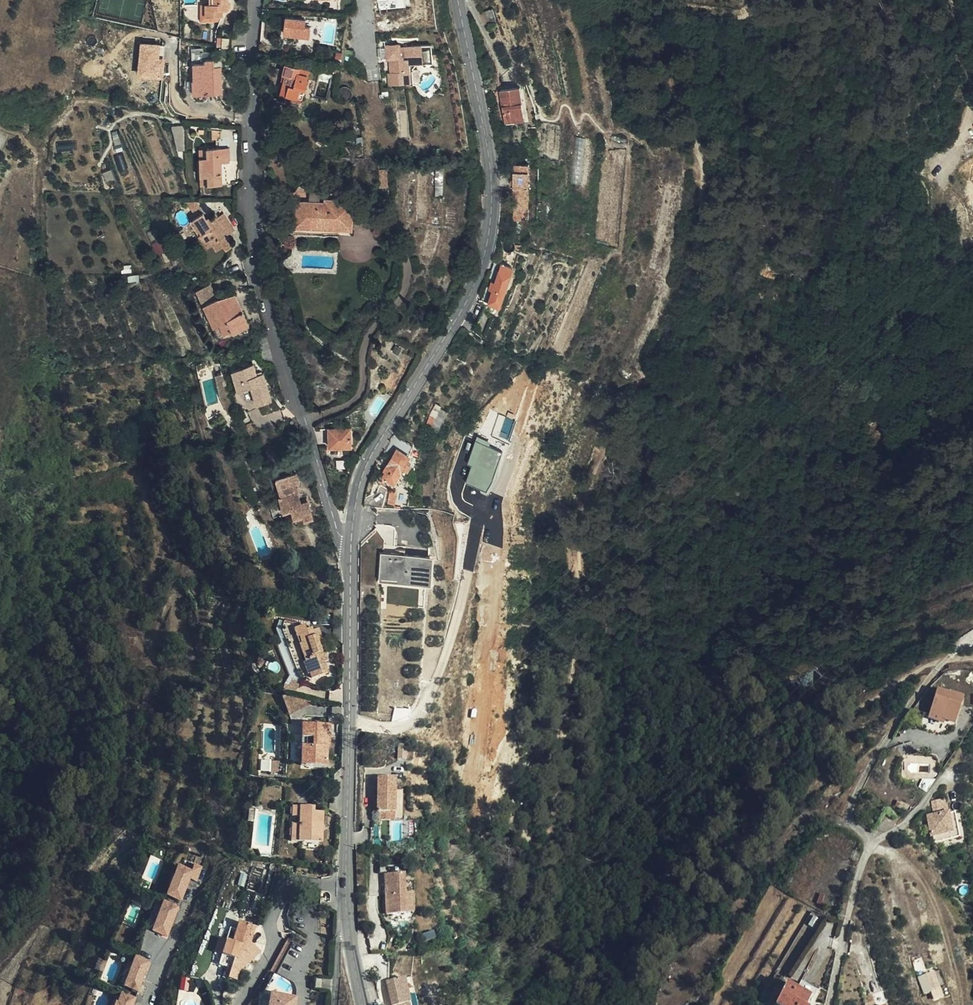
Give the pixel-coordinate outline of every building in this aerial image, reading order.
[(220,20),(220,15),(207,15),(207,0),(204,0),(203,20),(220,20)] [(230,0),(215,0),(215,1),(211,1),(207,0),(207,15),(220,15),(223,15),(224,8),(230,7),(230,0)] [(380,9),(411,5),(410,0),(379,0),(380,9)] [(307,18),(287,15),(285,31),(310,35),(311,25),(306,25),(307,18)] [(229,34),(221,34),(220,41),(220,45),(228,45),(229,34)] [(161,57),(162,44),(143,42),(139,74),(164,76),(166,57),(161,57)] [(387,46),(388,58),(391,58),(401,58),(401,47),(401,45),(387,46)] [(411,84),(415,83),(413,67),(417,62),(434,61),(433,45),(423,46),(424,59),(408,60),(404,64),(406,70),(410,69),(411,84)] [(401,47),(401,58),(391,58),(392,71),(389,71),(391,85),(411,84),(410,69),(406,70),(404,64),(408,60),(424,59),(423,46),(401,47)] [(196,63),(197,79),(199,79),(200,92),(222,92),(222,66),(216,66),(216,59),(207,59),(207,63),(196,63)] [(308,70),(290,64),(283,88),(301,94),(308,70)] [(527,119),(521,87),(501,91),(507,123),(527,119)] [(187,147),(184,123),(175,124),(177,148),(187,147)] [(117,126),(110,128),(113,141),(120,139),(117,126)] [(229,148),(206,149),(206,158),(201,158),(202,177),(207,177),(207,186),(222,186),(221,171),(219,171),(218,164),(229,163),(229,148)] [(206,158),(206,149),(198,150),(199,187),(207,186),(207,177),(202,177),(201,158),(206,158)] [(110,166),(101,169),(105,180),(114,177),(110,166)] [(381,169),(381,186),(389,186),(389,169),(381,169)] [(530,206),(531,171),(515,171),(514,206),(530,206)] [(351,228),(353,202),(325,200),(324,204),(295,201),(294,223),(324,225),(324,229),(338,230),(338,227),(351,228)] [(221,229),(228,224),(221,212),(213,217),(210,213),(205,216),(201,211),(190,218),(199,233),(196,235),(204,247),(210,243),(217,239),(221,245),(223,249),(230,245),(224,235),(221,229)] [(199,233),(190,218),(188,220),(196,235),(199,233)] [(286,233),(284,220),(267,222),(269,236),(286,233)] [(232,230),(228,224),(221,229),(224,235),(232,230)] [(217,239),(210,243),(214,250),(221,245),(217,239)] [(500,306),(513,267),(496,261),(482,299),(500,306)] [(240,309),(243,308),(236,292),(231,293),(240,309)] [(250,321),(243,308),(240,309),(231,293),(215,295),(205,300),(216,322),(220,319),(225,329),(232,325),(235,329),(250,321)] [(233,369),(237,381),(246,378),(248,386),(252,385),(258,403),(273,398),(264,371),(258,373),(254,362),(233,369)] [(246,378),(237,381),(240,389),(248,386),(246,378)] [(439,407),(433,404),(423,426),(436,432),(445,412),(438,408),(439,407)] [(508,451),(515,418),(491,411),(477,440),(469,464),(473,465),(467,481),(494,488),(508,451)] [(253,428),(256,427),(252,417),(242,420),(245,430),(253,428)] [(351,445),(351,425),(341,426),(340,423),(337,423),(337,426),(331,427),(332,446),(351,445)] [(253,428),(245,430),(249,438),(256,435),(253,428)] [(403,468),(407,461),(410,456),(397,449),(389,464),(391,465),(384,476),(394,482),(403,468)] [(265,468),(262,459),(250,464),(253,473),(265,468)] [(411,464),(407,461),(403,468),(407,471),(411,464)] [(300,499),(295,480),(299,480),(297,471),(279,478),(283,494),(278,495),(282,511),(290,509),(293,521),(311,517),(306,496),(300,499)] [(394,506),(397,491),(390,490),(387,505),(394,506)] [(380,579),(433,583),(435,555),(382,551),(380,579)] [(302,624),(301,624),(294,627),(310,677),(326,672),(322,661),(326,660),(321,645),(323,644),(318,628),(311,629),(310,626),(304,628),(302,624)] [(213,702),(212,689),(204,689),(204,702),(213,702)] [(955,725),(963,698),(951,695),(951,696),(936,692),(928,720),(937,723),(938,720),(955,725)] [(325,740),(328,740),(329,725),(301,725),(301,767),(322,768),(322,762),(326,762),(327,748),(324,748),(325,740)] [(396,774),(378,774),(378,805),(396,805),(396,774)] [(948,805),(947,798),(933,800),(934,808),(948,805)] [(324,843),(324,813),(314,812),(314,808),(289,807),(289,818),(293,818),(293,825),(289,825),(288,843),(324,843)] [(949,813),(949,811),(928,815),(933,835),(935,834),(936,840),(959,835),(955,812),(949,813)] [(190,873),(188,880),(195,882),(201,869),(193,866),(190,873)] [(188,880),(190,873),(177,868),(166,897),(180,902),(188,880)] [(387,915),(408,915),(407,895),(407,874),(386,875),(387,915)] [(241,910),(250,913),(256,893),(247,890),(241,910)] [(164,903),(153,932),(167,937),(178,908),(164,903)] [(237,973),(252,958),(246,953),(249,944),(254,928),(239,924),(237,932),(229,929),(225,943),(220,957),(217,966),(230,970),(227,979),(234,981),(237,973)] [(220,957),(225,943),(218,941),(214,955),(220,957)] [(269,972),(282,979),(298,948),(285,941),(269,972)] [(252,958),(258,951),(249,944),(246,953),(252,958)] [(139,986),(147,963),(133,957),(122,987),(136,992),(139,986)] [(944,995),(935,969),(919,975),(926,992),(933,990),(936,998),(944,995)] [(405,978),(411,1003),(403,1004),(417,1004),(410,977),(405,978)] [(387,982),(392,1004),(403,1004),(411,1003),(405,978),(387,982)] [(816,993),(800,984),(796,990),(786,984),(775,1004),(810,1004),(816,993)] [(296,997),(271,993),(270,1004),(295,1004),(296,997)] [(112,1004),(131,1004),(133,1000),(119,995),(116,1004),(113,1004),(112,1004)]
